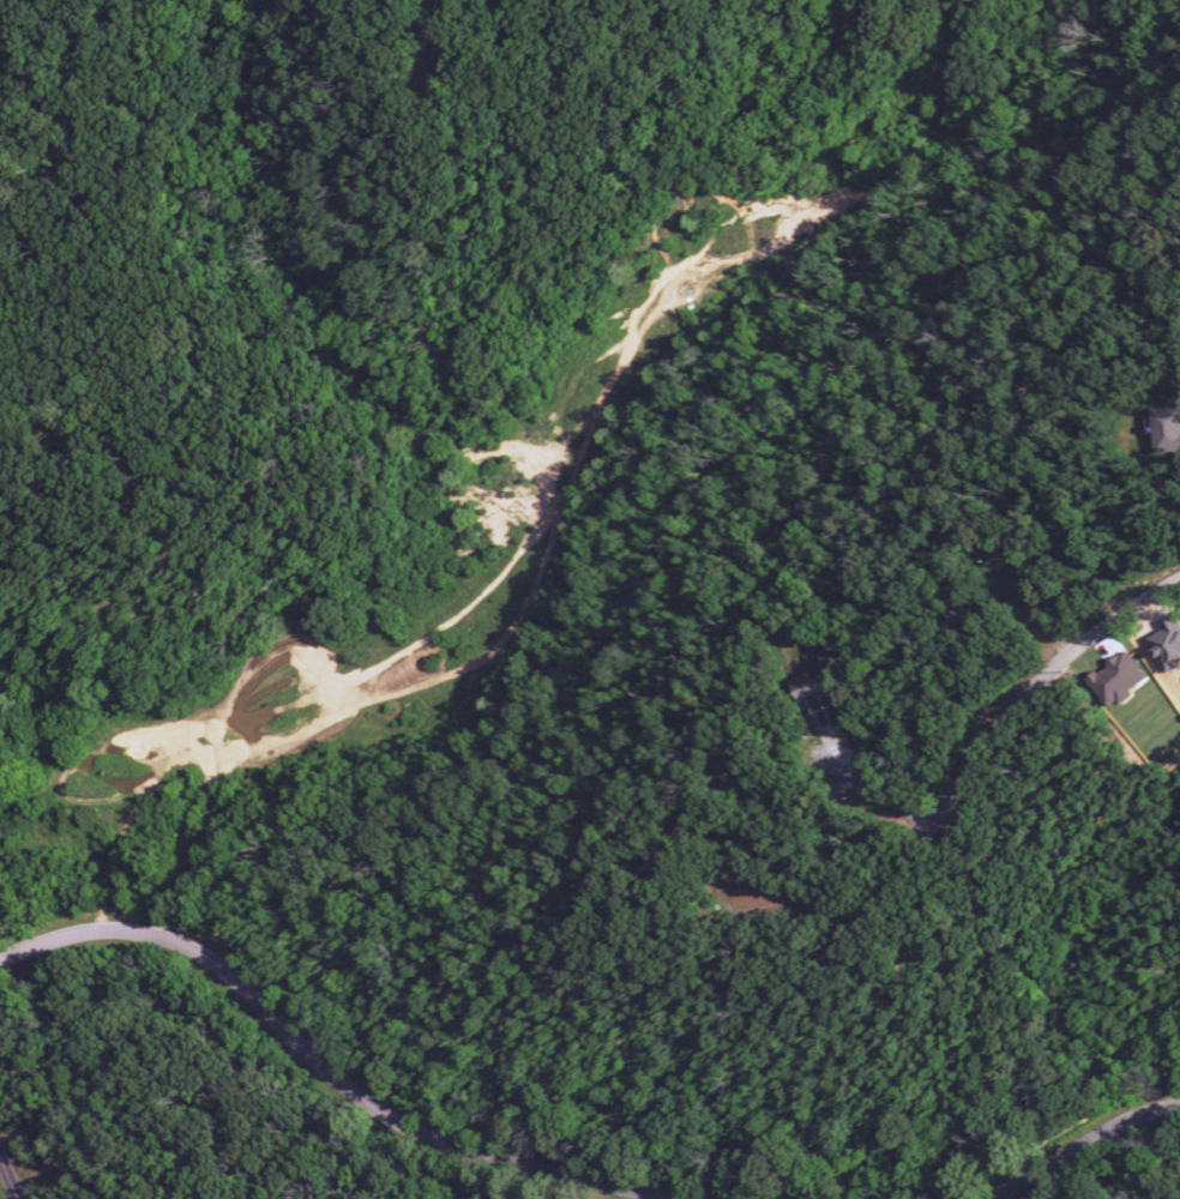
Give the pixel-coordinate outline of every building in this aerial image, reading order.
[(1179,452),(1179,408),(1152,409),(1154,453),(1179,452)] [(792,680),(805,715),(819,710),(815,699),(844,689),(832,656),(820,660),(823,669),(792,680)]
